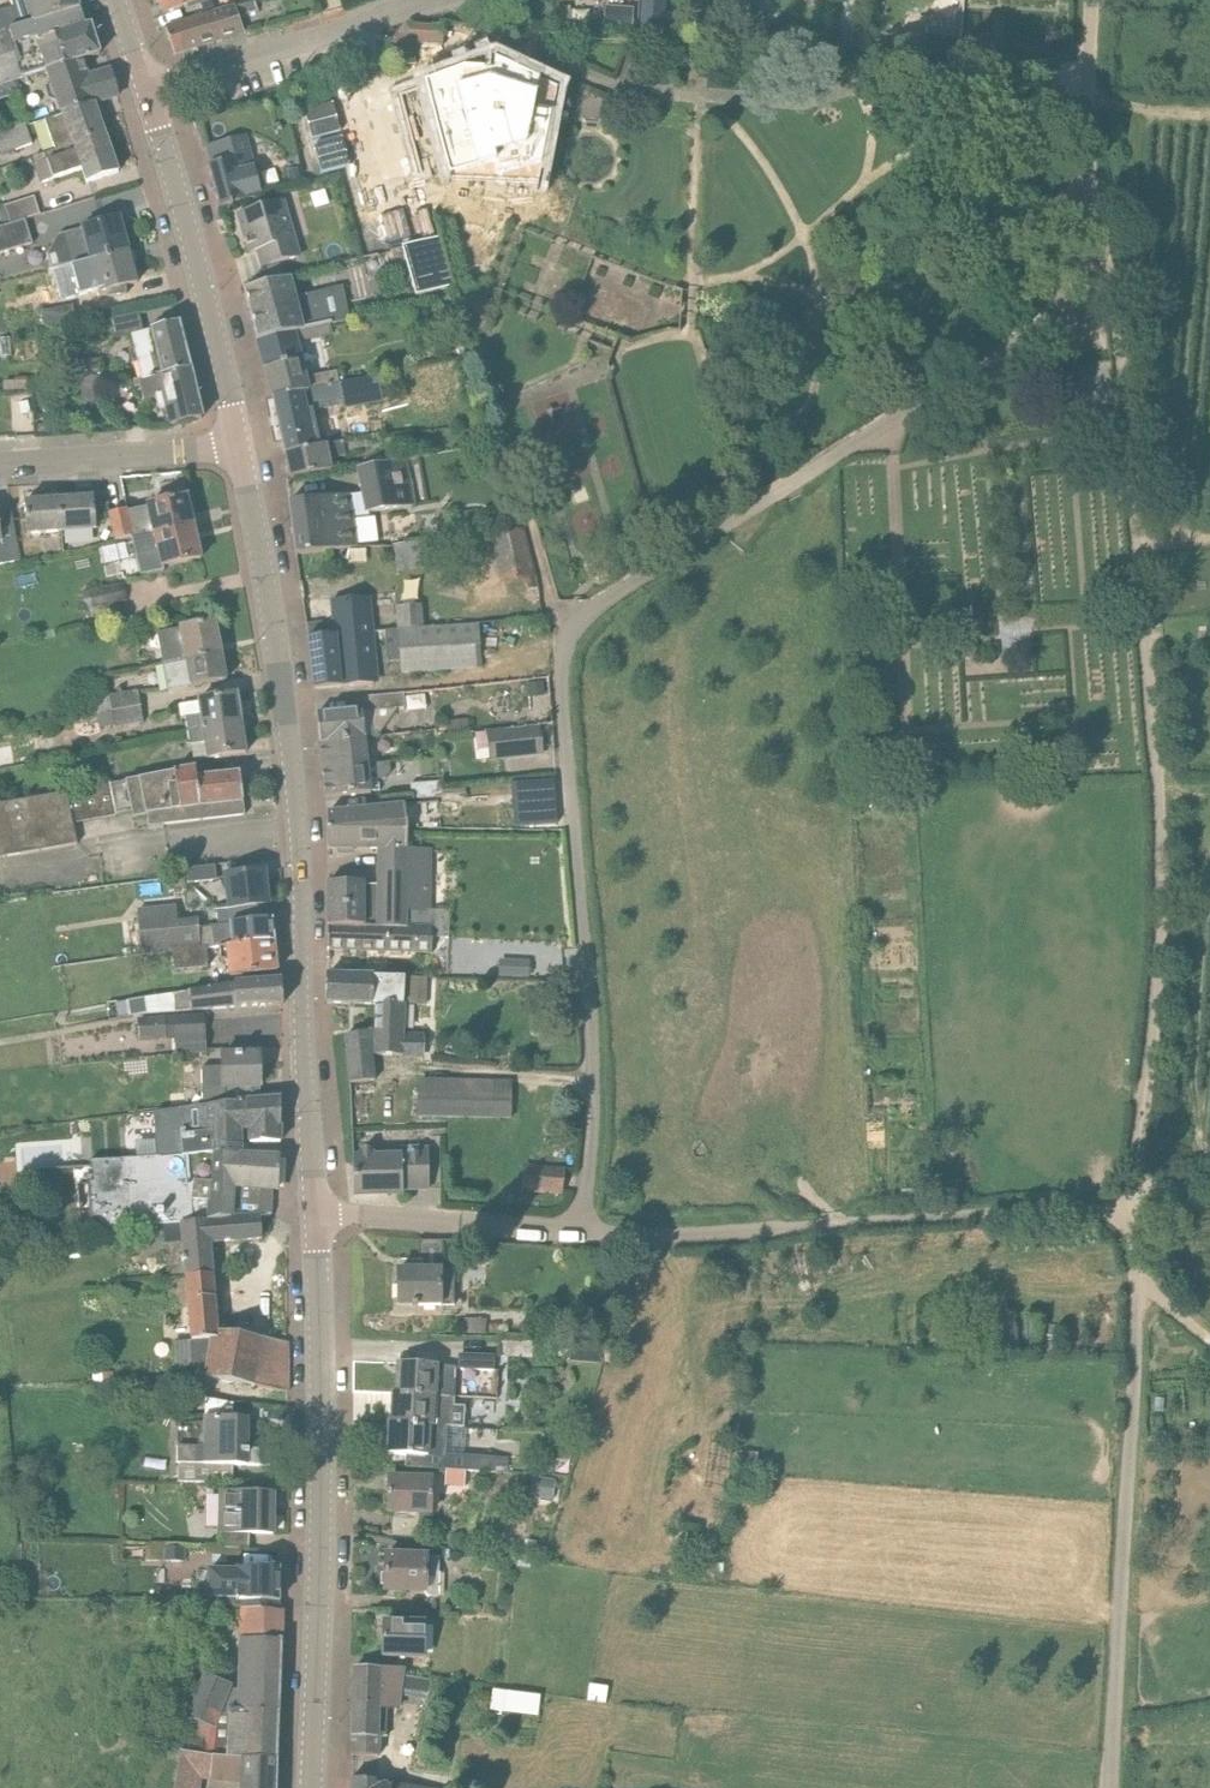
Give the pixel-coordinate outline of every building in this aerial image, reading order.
[(78,9),(79,9),(76,0),(25,0),(26,2),(0,11),(0,33),(78,9)] [(212,0),(158,0),(164,14),(188,5),(190,9),(212,0)] [(247,1),(247,0),(242,0),(234,2),(228,5),(166,28),(175,54),(244,31),(239,17),(258,12),(254,0),(252,0),(247,1)] [(640,29),(672,32),(673,13),(665,13),(666,0),(642,0),(640,29)] [(515,21),(531,22),(532,2),(516,1),(515,21)] [(604,6),(603,25),(632,26),(633,7),(604,6)] [(14,80),(23,77),(46,70),(47,71),(82,60),(99,54),(90,24),(84,26),(79,9),(78,9),(0,33),(0,84),(14,80)] [(391,42),(396,67),(396,69),(415,64),(412,47),(415,43),(443,44),(444,25),(406,24),(391,42)] [(962,29),(926,26),(924,48),(960,51),(962,29)] [(835,44),(849,45),(850,35),(836,34),(835,44)] [(484,58),(401,95),(417,160),(442,154),(448,179),(494,168),(498,185),(505,186),(503,178),(540,169),(552,118),(535,114),(542,84),(484,58)] [(55,98),(60,114),(94,103),(118,94),(111,70),(87,77),(82,60),(47,71),(52,88),(46,90),(49,100),(55,98)] [(14,81),(14,80),(0,84),(0,98),(18,92),(14,81)] [(57,149),(44,154),(46,160),(107,139),(96,109),(95,105),(94,103),(60,114),(46,119),(57,149)] [(26,125),(0,132),(0,149),(2,154),(32,143),(26,125)] [(213,164),(209,165),(220,206),(260,196),(244,135),(208,145),(213,164)] [(119,172),(107,139),(46,160),(44,154),(34,157),(35,161),(43,183),(83,169),(85,175),(88,183),(119,172)] [(300,167),(289,170),(292,183),(303,180),(300,167)] [(10,223),(25,218),(40,214),(34,196),(4,205),(10,223)] [(263,267),(299,256),(283,201),(239,214),(250,252),(258,250),(263,267)] [(61,267),(71,264),(90,259),(90,260),(129,249),(120,216),(106,219),(103,212),(88,218),(90,224),(82,226),(82,227),(58,234),(54,240),(61,267)] [(25,218),(10,223),(0,226),(0,253),(33,242),(25,218)] [(416,296),(454,285),(440,236),(402,247),(416,296)] [(127,293),(127,285),(138,282),(129,249),(90,260),(90,259),(71,264),(61,267),(51,270),(58,298),(63,301),(99,292),(108,290),(108,296),(127,293)] [(282,264),(266,268),(270,281),(286,277),(282,264)] [(244,290),(258,340),(331,324),(330,323),(350,319),(348,311),(329,315),(324,291),(296,297),(291,277),(244,290)] [(131,334),(142,379),(159,375),(190,368),(179,323),(151,329),(150,329),(143,330),(131,334)] [(307,376),(303,359),(299,341),(333,333),(331,324),(258,340),(266,368),(273,397),(340,383),(340,382),(339,382),(336,370),(307,376)] [(76,383),(76,384),(101,383),(100,359),(75,360),(75,368),(63,369),(65,384),(76,383)] [(159,412),(167,410),(170,425),(202,418),(190,368),(159,375),(142,379),(142,380),(139,381),(134,381),(135,386),(141,385),(144,400),(156,398),(159,412)] [(273,397),(285,454),(321,446),(321,445),(317,431),(313,432),(309,411),(344,403),(343,398),(381,391),(378,375),(340,382),(340,383),(273,397)] [(105,386),(88,386),(89,400),(106,399),(105,386)] [(489,430),(473,433),(476,445),(491,442),(489,430)] [(343,440),(321,445),(321,446),(285,454),(290,477),(333,468),(330,458),(347,455),(343,440)] [(361,494),(363,501),(365,513),(416,505),(407,459),(356,468),(361,494)] [(98,529),(94,494),(59,498),(62,532),(98,529)] [(358,546),(354,517),(351,498),(350,494),(289,502),(296,554),(358,546)] [(116,540),(132,537),(193,523),(187,496),(148,505),(148,506),(127,511),(127,510),(110,514),(116,540)] [(25,501),(28,535),(62,532),(59,498),(25,501)] [(474,510),(456,512),(459,534),(477,532),(474,510)] [(0,521),(0,564),(21,560),(18,543),(20,543),(15,518),(0,521)] [(143,553),(158,550),(162,567),(201,558),(193,523),(132,537),(133,539),(140,538),(143,553)] [(525,537),(495,546),(507,583),(537,573),(525,537)] [(85,609),(94,608),(96,621),(120,616),(117,603),(126,601),(122,583),(82,592),(85,609)] [(335,634),(325,635),(323,621),(306,623),(308,637),(314,689),(376,681),(370,596),(331,601),(335,634)] [(423,627),(421,605),(397,606),(399,629),(423,627)] [(156,633),(163,665),(222,654),(215,622),(179,629),(156,633)] [(482,667),(478,623),(423,627),(399,629),(402,660),(404,672),(482,667)] [(388,661),(402,660),(399,629),(386,630),(388,661)] [(227,680),(222,654),(163,665),(168,691),(190,687),(227,680)] [(527,683),(529,696),(546,694),(544,681),(527,683)] [(108,695),(110,706),(111,711),(112,711),(141,706),(138,690),(108,695)] [(369,711),(399,707),(405,707),(403,692),(368,696),(369,711)] [(186,718),(188,732),(242,723),(237,693),(197,700),(198,702),(179,705),(181,719),(186,718)] [(111,711),(97,714),(100,728),(114,725),(114,728),(144,722),(141,706),(112,711),(111,711)] [(362,709),(316,714),(319,742),(366,737),(378,736),(399,707),(369,711),(362,712),(362,709)] [(469,720),(446,722),(447,733),(470,731),(469,720)] [(188,732),(190,743),(190,744),(196,744),(199,759),(247,752),(242,723),(188,732)] [(490,761),(543,754),(540,725),(485,731),(490,761)] [(366,737),(319,742),(322,769),(369,763),(366,737)] [(322,769),(326,797),(372,792),(371,780),(386,778),(390,773),(389,760),(369,763),(322,769)] [(125,780),(125,781),(126,780),(132,812),(131,812),(132,817),(147,815),(149,827),(183,823),(245,815),(239,770),(197,776),(195,766),(173,771),(173,770),(125,780)] [(0,804),(0,858),(77,843),(73,823),(131,812),(132,812),(126,780),(125,781),(0,804)] [(328,842),(407,843),(407,826),(441,827),(438,801),(327,813),(328,842)] [(556,822),(555,801),(514,804),(515,825),(556,822)] [(410,844),(409,844),(408,827),(441,827),(407,826),(407,843),(406,928),(328,925),(328,949),(432,951),(432,936),(449,937),(449,910),(409,909),(410,844)] [(328,882),(328,925),(406,928),(407,843),(328,842),(328,848),(378,848),(378,883),(365,884),(365,882),(328,882)] [(216,879),(215,865),(186,869),(188,883),(216,879)] [(228,909),(267,904),(268,903),(264,870),(223,875),(228,909)] [(142,955),(172,952),(207,947),(219,946),(274,940),(272,918),(230,923),(230,924),(199,927),(198,917),(178,920),(176,904),(137,908),(142,955)] [(229,976),(277,971),(274,940),(219,946),(221,960),(227,959),(229,976)] [(209,964),(207,947),(172,952),(174,969),(206,967),(206,964),(209,964)] [(517,959),(517,977),(531,977),(532,959),(517,959)] [(374,975),(374,976),(326,976),(325,1002),(373,1004),(378,1004),(377,1053),(400,1053),(400,1055),(423,1056),(424,1037),(403,1036),(404,1004),(426,1005),(427,977),(374,975)] [(234,985),(236,1006),(284,1003),(283,981),(234,985)] [(190,990),(169,994),(171,1007),(191,1004),(192,1012),(236,1006),(234,985),(190,991),(190,990)] [(206,1053),(206,1048),(205,1013),(165,1015),(165,1019),(138,1021),(139,1040),(175,1037),(176,1055),(206,1053)] [(346,1035),(350,1082),(375,1079),(372,1050),(373,1050),(372,1029),(346,1035)] [(220,1055),(221,1066),(202,1067),(203,1106),(236,1102),(236,1101),(260,1100),(259,1086),(262,1086),(262,1053),(220,1055)] [(421,1121),(473,1120),(472,1080),(421,1081),(421,1121)] [(236,1102),(203,1106),(157,1110),(158,1119),(153,1119),(155,1156),(127,1158),(91,1161),(93,1178),(211,1165),(212,1153),(238,1152),(243,1152),(242,1131),(248,1130),(249,1142),(280,1142),(281,1098),(260,1100),(236,1101),(236,1102)] [(367,1147),(357,1157),(353,1158),(354,1194),(403,1193),(403,1188),(429,1187),(428,1149),(400,1149),(400,1156),(377,1157),(367,1147)] [(280,1156),(244,1154),(243,1152),(238,1152),(212,1153),(211,1165),(93,1178),(93,1181),(88,1182),(91,1226),(94,1226),(95,1229),(140,1226),(180,1221),(271,1213),(273,1189),(278,1189),(280,1156)] [(523,1188),(561,1192),(563,1169),(525,1166),(523,1188)] [(185,1276),(185,1277),(213,1275),(210,1241),(262,1237),(261,1216),(271,1215),(271,1213),(180,1221),(140,1226),(163,1224),(165,1243),(168,1243),(169,1255),(165,1256),(168,1278),(185,1276)] [(398,1303),(442,1303),(442,1304),(455,1304),(455,1298),(455,1269),(442,1269),(441,1242),(422,1243),(422,1269),(398,1269),(398,1303)] [(288,1341),(270,1338),(217,1330),(213,1275),(185,1277),(190,1340),(172,1341),(174,1366),(207,1363),(204,1377),(289,1391),(288,1341)] [(137,1283),(128,1283),(128,1299),(137,1299),(137,1283)] [(485,1334),(486,1318),(465,1316),(464,1333),(485,1334)] [(534,1357),(534,1340),(500,1339),(499,1356),(534,1357)] [(573,1347),(572,1360),(587,1361),(588,1348),(573,1347)] [(494,1370),(495,1354),(461,1353),(461,1369),(494,1370)] [(455,1366),(439,1364),(398,1362),(396,1392),(454,1395),(455,1366)] [(104,1372),(104,1384),(114,1384),(114,1372),(104,1372)] [(454,1396),(454,1395),(396,1392),(394,1392),(392,1422),(390,1422),(390,1423),(448,1426),(447,1426),(448,1396),(454,1396)] [(98,1398),(93,1404),(102,1411),(107,1405),(98,1398)] [(249,1417),(203,1416),(203,1421),(178,1421),(177,1463),(178,1463),(178,1481),(233,1482),(233,1464),(249,1465),(249,1417)] [(448,1426),(390,1423),(388,1453),(444,1456),(443,1468),(476,1469),(496,1470),(496,1455),(447,1452),(448,1426)] [(389,1477),(388,1511),(432,1512),(433,1478),(389,1477)] [(539,1478),(538,1497),(553,1498),(554,1480),(539,1478)] [(218,1492),(217,1533),(273,1534),(274,1493),(239,1492),(218,1492)] [(187,1548),(165,1547),(165,1560),(186,1561),(187,1548)] [(439,1556),(429,1556),(385,1555),(385,1589),(428,1590),(438,1590),(439,1556)] [(209,1571),(209,1603),(240,1603),(240,1610),(279,1611),(279,1601),(279,1569),(238,1569),(238,1571),(209,1571)] [(277,1758),(280,1666),(282,1611),(279,1611),(240,1610),(239,1638),(237,1709),(223,1708),(232,1684),(204,1673),(187,1718),(189,1719),(180,1749),(277,1758)] [(426,1623),(384,1622),(383,1655),(425,1657),(426,1623)] [(354,1667),(351,1755),(380,1756),(381,1737),(386,1737),(388,1706),(398,1706),(401,1689),(429,1693),(431,1679),(403,1675),(404,1667),(382,1668),(354,1667)] [(490,1686),(487,1704),(523,1710),(524,1706),(551,1710),(553,1695),(490,1686)] [(277,1758),(180,1749),(173,1787),(200,1787),(201,1780),(212,1782),(213,1778),(236,1781),(236,1787),(275,1787),(277,1758)] [(377,1780),(351,1778),(350,1787),(438,1787),(392,1782),(392,1783),(382,1782),(381,1783),(377,1783),(377,1780)]
